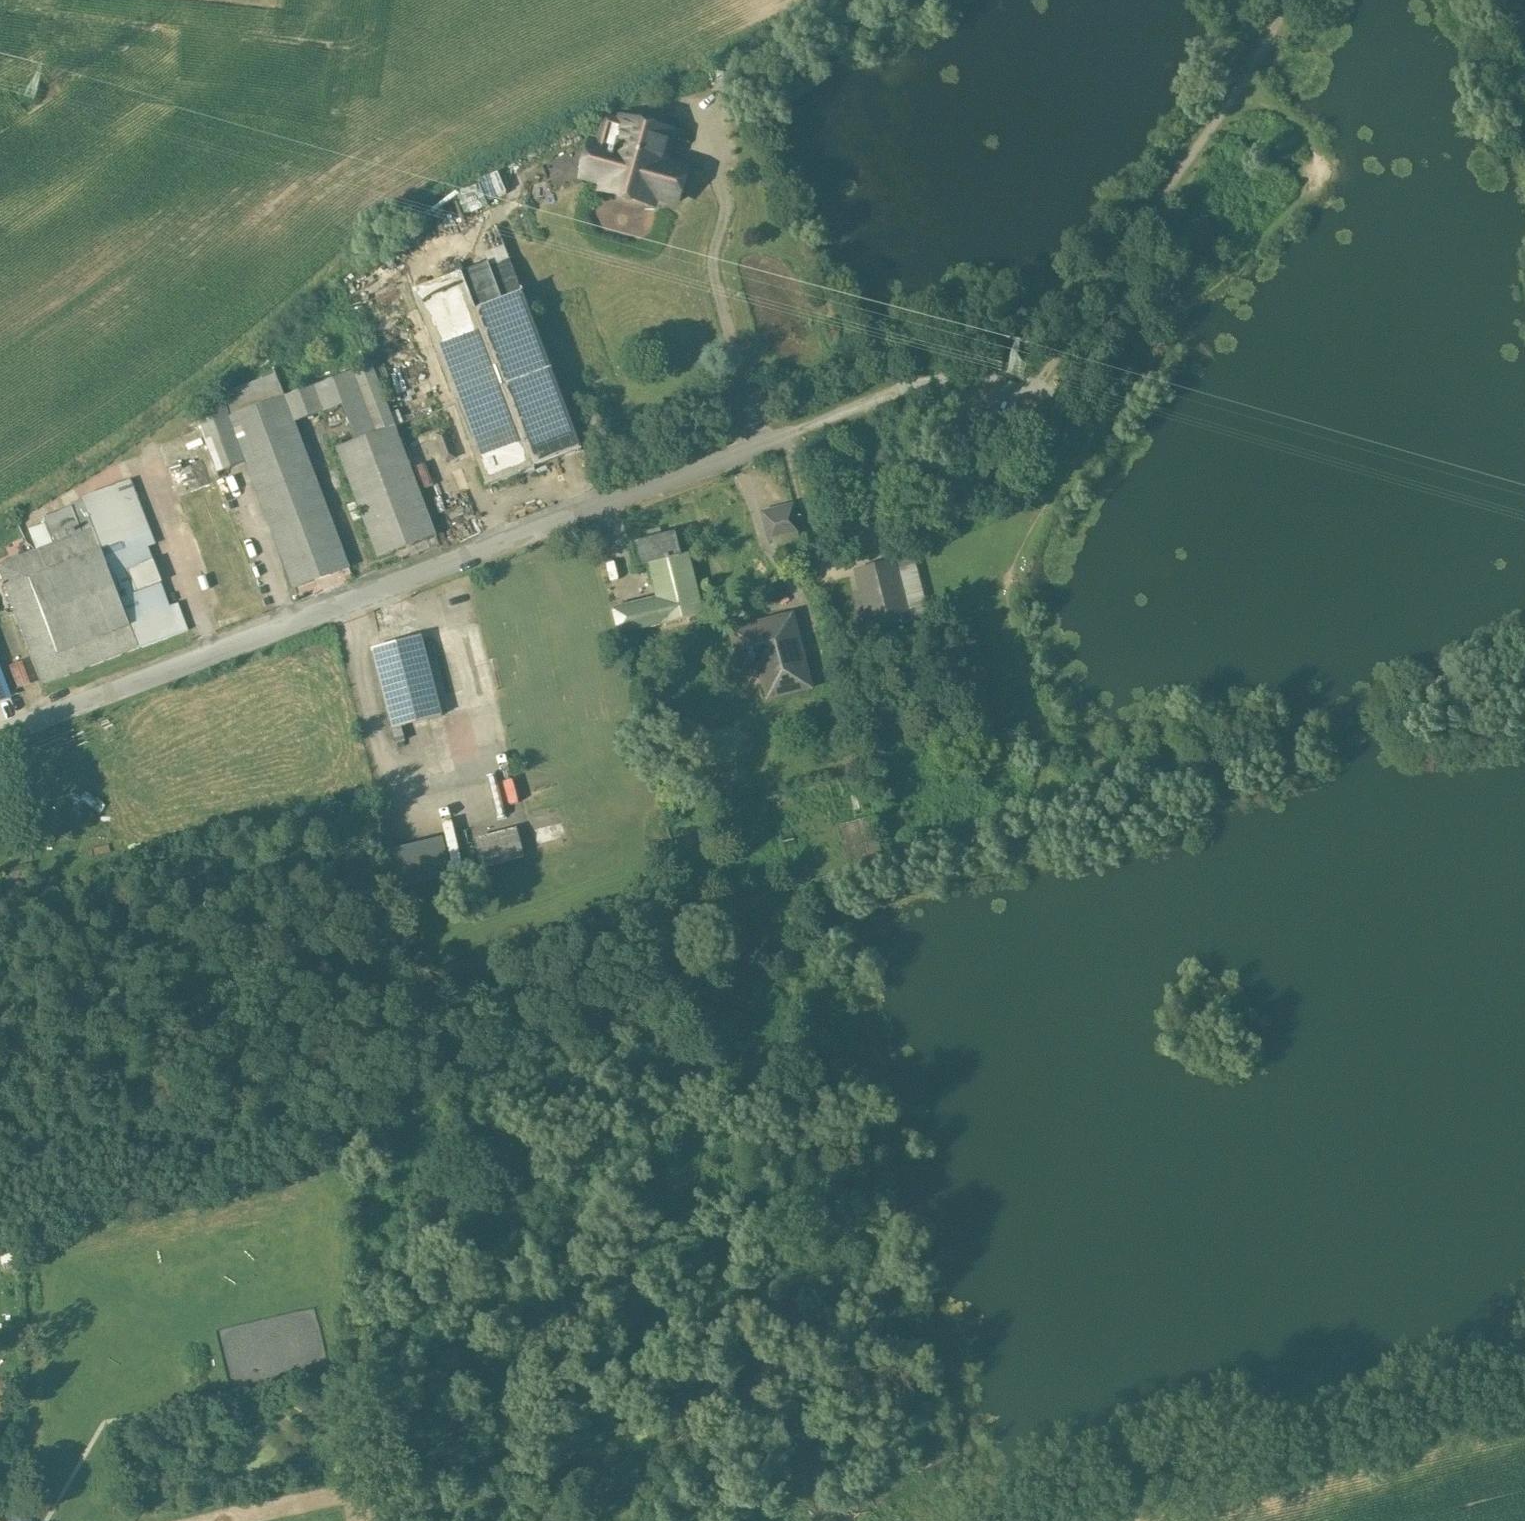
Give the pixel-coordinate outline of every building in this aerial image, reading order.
[(674,136),(626,120),(617,151),(603,147),(593,180),(606,184),(603,192),(652,207),(655,197),(678,205),(688,173),(665,166),(674,136)] [(594,144),(584,176),(584,177),(593,180),(603,147),(594,144)] [(547,167),(526,172),(527,174),(524,190),(528,204),(559,194),(555,187),(554,187),(553,187),(547,167)] [(488,264),(502,303),(523,295),(506,247),(485,255),(488,264)] [(488,264),(412,293),(440,368),(471,357),(488,350),(474,313),(499,304),(502,303),(488,264)] [(502,303),(499,304),(557,459),(581,450),(523,295),(502,303)] [(532,468),(557,459),(499,304),(474,313),(488,350),(532,468)] [(532,468),(488,350),(471,357),(440,368),(485,486),(532,468)] [(437,535),(373,366),(315,387),(324,411),(343,404),(357,442),(338,449),(379,557),(437,535)] [(276,375),(222,395),(225,404),(230,418),(285,398),(276,375)] [(315,387),(286,398),(286,399),(295,422),(324,411),(315,387)] [(285,398),(230,418),(225,404),(196,415),(217,473),(246,462),(294,588),(350,568),(295,422),(286,399),(286,398),(285,398)] [(131,479),(82,498),(84,502),(43,518),(45,524),(53,544),(38,549),(45,565),(40,567),(42,574),(38,576),(39,580),(35,581),(43,603),(15,614),(42,685),(181,633),(148,546),(156,543),(131,479)] [(794,507),(764,514),(772,545),(802,538),(794,507)] [(45,524),(31,529),(38,549),(53,544),(45,524)] [(649,565),(664,624),(706,614),(692,556),(682,558),(677,536),(633,546),(638,568),(649,565)] [(0,564),(0,572),(15,614),(43,603),(35,581),(39,580),(38,576),(42,574),(40,567),(45,565),(38,549),(0,564)] [(893,566),(861,574),(874,630),(907,622),(903,609),(893,566)] [(653,599),(613,609),(619,636),(660,625),(653,599)] [(794,619),(733,633),(740,663),(766,657),(775,698),(810,690),(794,619)] [(423,637),(374,649),(372,649),(373,651),(378,669),(377,669),(378,671),(383,689),(382,689),(383,691),(383,690),(388,708),(387,708),(388,710),(393,727),(392,727),(393,729),(402,727),(443,716),(423,637)] [(22,661),(9,666),(18,688),(30,684),(22,661)] [(0,674),(0,701),(9,698),(0,674)] [(402,727),(393,729),(397,741),(396,741),(397,743),(406,741),(402,727)] [(669,732),(662,734),(665,745),(672,743),(669,732)] [(862,797),(853,800),(856,812),(865,809),(862,797)] [(519,830),(479,840),(485,865),(525,855),(519,830)] [(401,887),(453,871),(442,833),(390,849),(401,887)] [(0,1250),(0,1253),(2,1262),(23,1257),(19,1245),(0,1250)] [(315,1310),(302,1312),(309,1349),(322,1347),(315,1310)]
